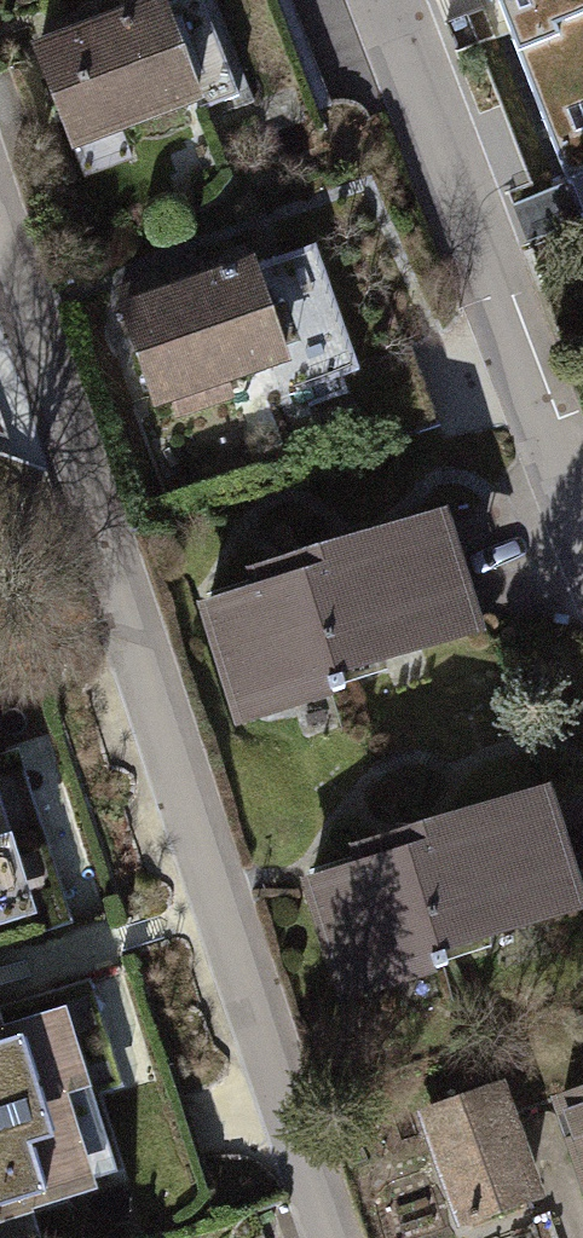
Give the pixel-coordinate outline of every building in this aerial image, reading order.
[(569,177),(582,172),(582,0),(500,0),(569,177)] [(208,6),(40,65),(76,164),(243,105),(208,6)] [(315,259),(129,319),(166,433),(352,373),(315,259)] [(316,588),(202,619),(239,752),(345,724),(338,697),(482,658),(448,534),(311,571),(316,588)] [(50,922),(2,767),(0,768),(0,937),(50,922)] [(395,856),(311,883),(344,989),(429,962),(431,969),(448,964),(442,943),(576,900),(541,793),(444,823),(400,837),(405,853),(395,856)] [(0,1005),(0,1237),(31,1237),(24,1213),(61,1202),(56,1186),(99,1173),(72,1082),(95,1076),(68,985),(0,1005)] [(582,1088),(582,1001),(474,1039),(492,1088),(501,1116),(559,1096),(582,1088)] [(529,1198),(501,1116),(492,1088),(431,1109),(469,1219),(529,1198)] [(559,1096),(582,1167),(582,1088),(559,1096)]
